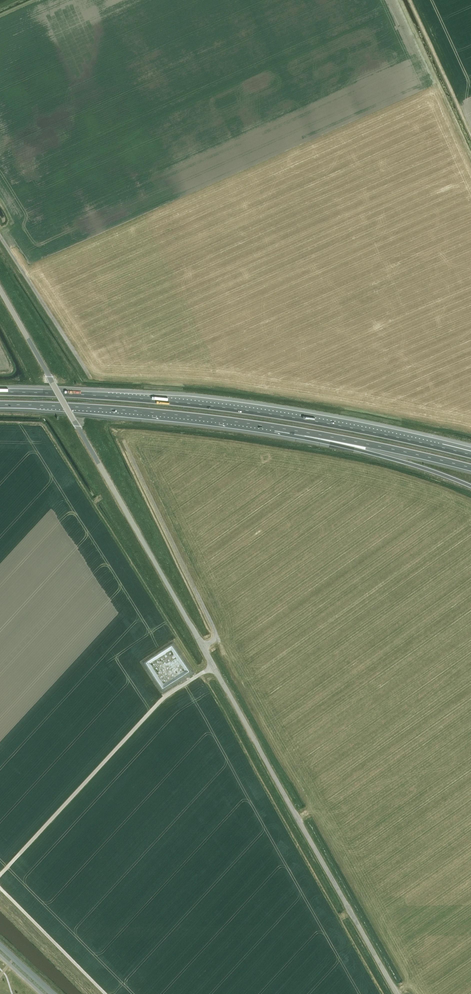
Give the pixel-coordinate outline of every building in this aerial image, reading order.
[(155,660),(167,653),(180,653),(181,653),(176,644),(174,645),(172,645),(165,648),(165,651),(159,654),(160,654),(147,661),(151,668),(154,668),(153,665),(156,665),(156,663),(155,663),(155,660)] [(166,686),(168,689),(185,678),(184,676),(191,671),(188,667),(182,671),(184,674),(182,675),(180,673),(167,682),(168,684),(166,686)]
